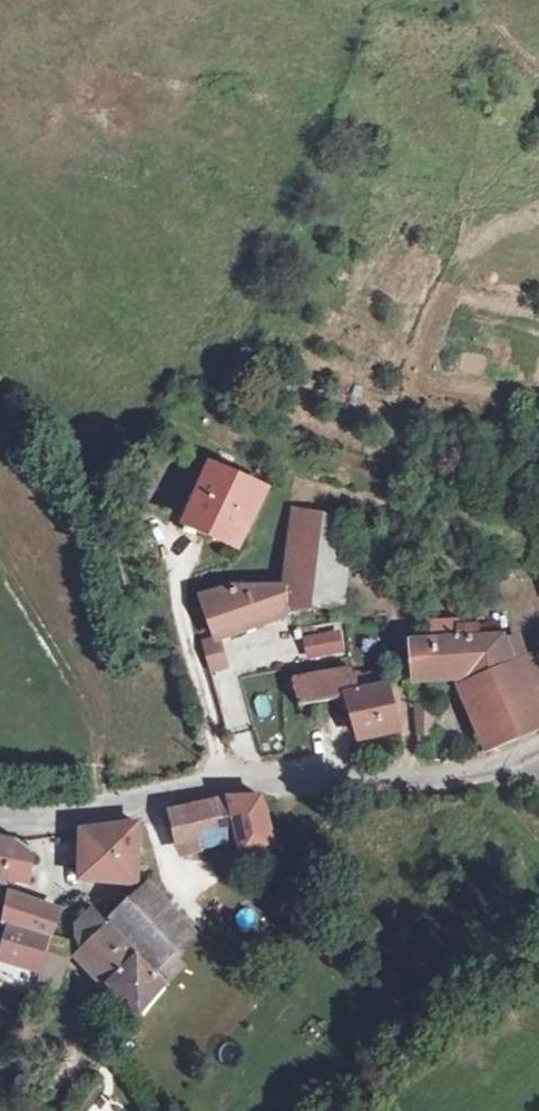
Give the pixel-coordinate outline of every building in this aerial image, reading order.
[(264,488),(216,465),(191,516),(240,539),(264,488)] [(205,598),(218,638),(289,613),(317,610),(343,604),(350,523),(324,515),(295,512),(292,530),(304,531),(297,588),(243,587),(243,580),(227,579),(226,591),(205,598)] [(459,622),(434,623),(435,641),(413,643),(414,676),(465,673),(498,747),(538,729),(538,722),(538,721),(517,669),(502,636),(478,638),(478,626),(460,627),(459,622)] [(500,626),(478,626),(478,638),(502,636),(500,626)] [(339,633),(307,639),(311,657),(342,651),(339,633)] [(224,667),(218,638),(203,644),(210,672),(224,667)] [(517,669),(538,721),(538,664),(537,660),(517,669)] [(399,729),(390,687),(379,688),(377,673),(354,677),(352,669),(296,679),(299,704),(308,744),(307,747),(308,750),(310,751),(314,748),(303,708),(346,698),(358,737),(399,729)] [(432,735),(434,706),(416,707),(417,735),(432,735)] [(261,791),(172,811),(179,845),(225,833),(233,857),(275,848),(261,791)] [(136,884),(137,825),(85,831),(82,879),(136,884)] [(0,839),(0,878),(7,880),(29,881),(33,856),(16,842),(0,839)] [(192,932),(151,885),(113,919),(158,968),(192,932)] [(59,912),(8,895),(4,925),(52,938),(59,912)] [(165,986),(93,909),(79,925),(78,937),(84,950),(81,953),(141,1017),(165,986)] [(52,938),(4,925),(2,938),(11,940),(0,980),(0,981),(39,991),(63,1002),(64,958),(48,953),(52,938)]
